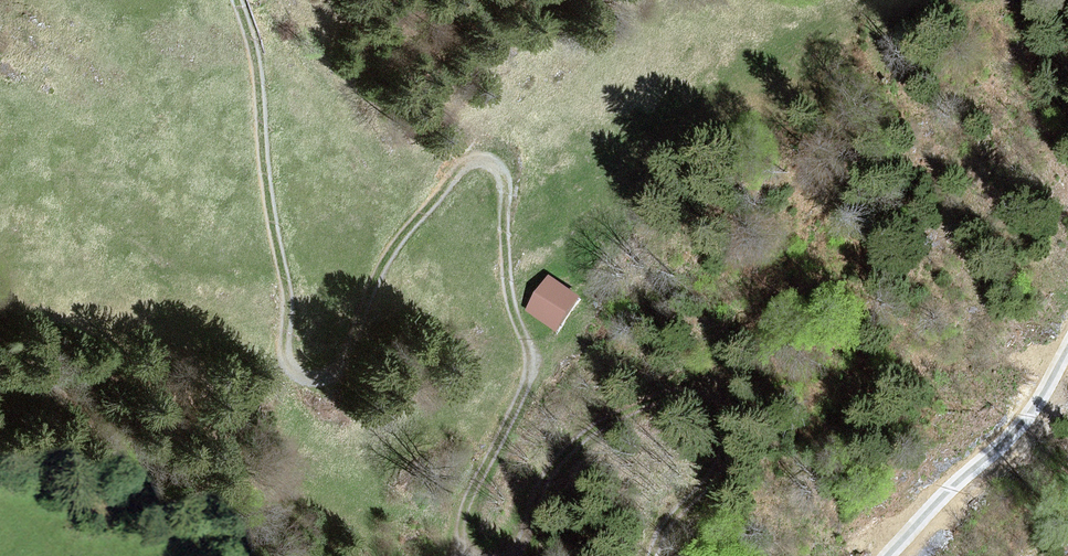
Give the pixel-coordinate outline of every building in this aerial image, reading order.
[(549,275),(528,310),(561,331),(583,296),(549,275)]
